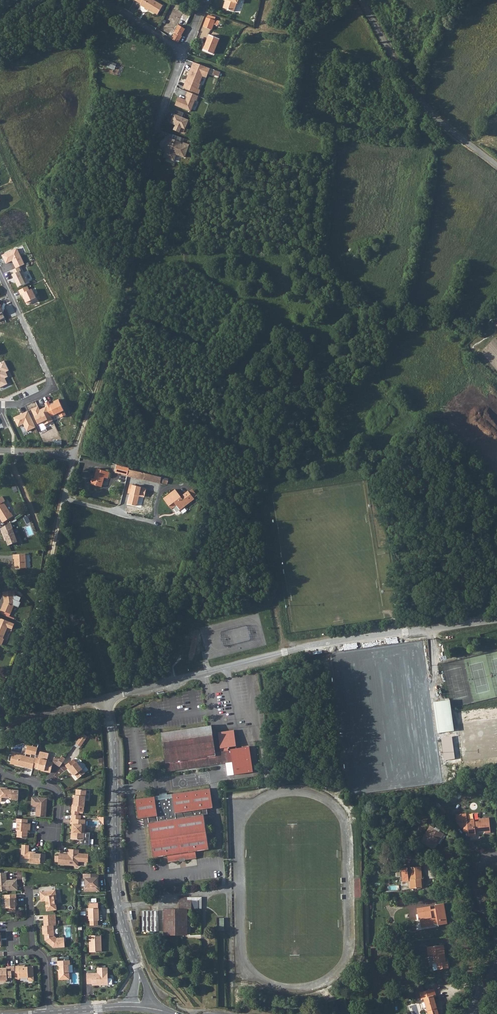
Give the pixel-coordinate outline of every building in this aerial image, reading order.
[(157,16),(163,7),(152,0),(135,0),(141,4),(140,5),(145,9),(145,8),(148,10),(157,16)] [(223,8),(233,12),(236,3),(238,4),(239,0),(226,0),(223,8)] [(259,8),(252,5),(250,12),(258,14),(259,8)] [(215,17),(208,15),(203,27),(211,30),(213,24),(218,26),(219,25),(220,26),(221,26),(221,25),(222,25),(222,24),(223,24),(222,23),(222,22),(221,22),(219,21),(214,20),(215,17)] [(257,20),(248,19),(247,26),(254,28),(257,20)] [(178,43),(182,36),(181,36),(185,29),(178,25),(174,32),(175,33),(171,39),(178,43)] [(213,54),(219,39),(209,35),(203,50),(213,54)] [(115,70),(117,64),(110,61),(108,67),(115,70)] [(209,68),(193,62),(192,67),(193,67),(190,75),(189,74),(183,88),(199,94),(200,90),(199,89),(200,84),(199,84),(204,71),(208,73),(209,68)] [(199,96),(188,92),(186,96),(188,96),(186,100),(179,97),(176,105),(191,112),(195,101),(197,102),(199,96)] [(182,112),(174,109),(170,121),(175,123),(173,129),(178,131),(180,127),(184,128),(187,119),(181,117),(182,112)] [(180,142),(167,138),(165,143),(165,144),(166,144),(165,146),(164,145),(163,148),(162,151),(164,152),(162,157),(169,159),(171,156),(174,157),(175,154),(184,157),(188,144),(182,142),(182,144),(179,143),(180,142)] [(17,248),(3,255),(7,264),(12,261),(16,268),(19,267),(25,264),(17,248)] [(19,267),(16,268),(13,270),(14,273),(12,274),(18,287),(28,282),(24,274),(23,275),(19,267)] [(28,287),(19,291),(21,295),(23,294),(28,304),(37,299),(32,289),(29,291),(28,287)] [(0,362),(0,387),(7,384),(5,378),(8,377),(6,372),(9,371),(4,360),(0,362)] [(48,402),(45,404),(47,407),(51,416),(58,413),(60,417),(64,415),(57,400),(54,401),(55,404),(50,406),(48,402)] [(51,416),(47,407),(42,409),(43,411),(40,412),(38,407),(32,410),(39,424),(43,422),(44,425),(49,423),(48,420),(52,418),(51,416)] [(28,411),(14,418),(18,427),(24,424),(25,428),(34,424),(28,411)] [(121,466),(117,464),(115,472),(127,475),(129,469),(129,468),(128,467),(121,466)] [(110,472),(97,469),(95,477),(96,477),(95,479),(94,479),(92,478),(90,484),(102,487),(104,478),(108,479),(110,472)] [(127,475),(127,476),(143,480),(145,473),(129,469),(127,475)] [(161,479),(161,477),(145,473),(143,480),(160,483),(160,482),(161,479)] [(144,497),(146,489),(130,485),(128,493),(130,493),(127,504),(135,506),(136,504),(137,505),(139,496),(144,497)] [(175,489),(163,499),(169,506),(174,502),(180,510),(194,499),(194,498),(189,492),(188,491),(181,497),(175,489)] [(2,523),(12,517),(3,502),(5,501),(2,497),(0,498),(0,519),(2,523)] [(11,522),(6,525),(8,530),(2,532),(4,538),(5,537),(8,545),(17,542),(17,541),(18,540),(17,537),(16,537),(13,529),(11,522)] [(26,568),(25,554),(13,555),(14,559),(15,559),(15,568),(26,568)] [(15,595),(14,591),(3,593),(4,601),(5,600),(5,601),(5,603),(4,603),(1,610),(10,614),(14,605),(19,607),(21,602),(19,601),(21,597),(15,595)] [(1,610),(0,612),(0,614),(14,620),(14,618),(9,616),(10,614),(1,610)] [(1,638),(3,639),(3,638),(7,627),(12,629),(14,624),(0,618),(0,619),(0,641),(1,638)] [(450,711),(449,700),(437,702),(438,710),(440,709),(441,712),(440,713),(441,717),(437,717),(437,720),(439,720),(439,724),(438,724),(439,733),(444,732),(444,730),(448,730),(448,731),(453,731),(452,725),(455,724),(452,711),(450,711)] [(229,751),(215,753),(211,726),(161,732),(167,771),(226,763),(228,775),(234,775),(253,772),(249,747),(230,750),(228,750),(229,751)] [(83,734),(76,744),(80,746),(87,737),(83,734)] [(32,753),(36,754),(38,744),(33,743),(32,746),(27,745),(25,753),(26,753),(25,756),(12,753),(12,755),(10,754),(8,761),(10,762),(10,763),(26,767),(27,761),(34,762),(35,759),(31,758),(32,753)] [(53,762),(47,761),(49,753),(40,751),(38,758),(35,757),(34,762),(33,767),(38,768),(38,769),(44,771),(50,773),(53,763),(53,762)] [(65,759),(62,756),(60,759),(56,764),(60,767),(65,759)] [(76,762),(74,759),(65,765),(68,769),(69,768),(74,775),(75,775),(78,779),(85,773),(82,769),(77,762),(76,762)] [(79,760),(77,762),(82,769),(85,767),(85,766),(83,764),(82,763),(79,760)] [(13,799),(18,800),(19,791),(13,791),(13,790),(8,789),(4,789),(4,788),(0,787),(0,802),(2,802),(2,797),(13,798),(13,799)] [(213,807),(210,788),(172,794),(173,797),(155,800),(155,796),(135,799),(138,819),(143,818),(144,824),(149,823),(154,857),(167,855),(168,862),(180,861),(179,854),(184,853),(185,860),(197,858),(196,851),(209,849),(205,819),(204,815),(208,814),(207,808),(213,807)] [(71,814),(79,815),(79,811),(84,812),(84,806),(85,807),(85,796),(86,796),(86,790),(76,789),(76,795),(74,795),(74,800),(73,800),(72,805),(71,814)] [(46,817),(47,798),(37,797),(37,798),(32,797),(31,806),(36,807),(36,816),(46,817)] [(462,817),(461,814),(456,815),(457,823),(461,822),(461,828),(463,827),(464,831),(468,830),(469,836),(476,835),(476,832),(479,831),(485,830),(485,833),(491,832),(489,817),(479,818),(479,821),(475,821),(474,819),(467,820),(467,816),(462,817)] [(31,824),(28,823),(28,819),(17,818),(16,823),(17,823),(16,831),(17,831),(17,837),(27,838),(28,830),(30,830),(31,824)] [(85,820),(81,819),(71,819),(70,824),(72,824),(71,839),(84,839),(85,820)] [(434,830),(435,828),(430,825),(421,842),(422,843),(431,828),(434,830)] [(440,829),(436,827),(435,828),(434,830),(431,828),(422,843),(434,850),(438,843),(441,845),(446,835),(439,831),(440,829)] [(29,845),(22,845),(21,854),(25,855),(25,858),(30,859),(30,863),(40,864),(40,863),(45,863),(45,854),(36,853),(31,853),(31,852),(29,851),(29,845)] [(79,850),(68,849),(68,854),(68,855),(66,855),(66,854),(59,853),(59,856),(55,855),(54,861),(58,862),(58,864),(73,865),(78,861),(88,862),(88,854),(79,853),(79,850)] [(422,879),(422,878),(421,866),(409,867),(410,870),(408,870),(408,868),(402,868),(403,881),(409,881),(409,880),(410,880),(411,888),(424,887),(423,882),(421,882),(421,879),(422,879)] [(7,878),(6,872),(0,873),(0,891),(7,891),(7,890),(18,890),(17,880),(7,880),(6,880),(6,878),(7,878)] [(99,874),(83,874),(83,878),(85,878),(85,887),(83,887),(83,892),(100,892),(100,887),(98,887),(98,878),(99,878),(99,874)] [(55,900),(57,899),(56,890),(40,892),(41,899),(46,899),(46,901),(47,905),(46,905),(47,911),(57,910),(56,904),(55,904),(55,900)] [(16,903),(17,903),(16,894),(5,895),(5,903),(6,903),(6,908),(8,908),(8,911),(16,911),(15,907),(16,907),(16,903)] [(187,900),(187,897),(179,897),(179,909),(164,909),(164,934),(187,934),(187,909),(198,909),(198,900),(187,900)] [(98,908),(98,903),(89,904),(89,908),(89,921),(90,920),(90,925),(98,925),(98,920),(99,920),(99,908),(98,908)] [(446,915),(444,911),(443,903),(435,905),(436,909),(435,909),(435,911),(431,912),(431,910),(430,907),(417,909),(419,919),(420,919),(421,923),(420,924),(420,925),(421,925),(434,923),(435,924),(436,925),(437,925),(438,925),(447,923),(446,918),(445,918),(445,916),(446,915)] [(159,931),(158,911),(142,911),(142,931),(159,931)] [(56,925),(55,914),(45,915),(46,919),(44,919),(44,925),(45,934),(45,940),(53,947),(65,947),(64,937),(57,938),(54,936),(54,925),(56,925)] [(90,952),(101,952),(101,935),(89,935),(90,952)] [(445,958),(444,945),(427,947),(428,955),(433,954),(434,963),(437,963),(438,970),(449,968),(448,961),(445,962),(445,958)] [(69,965),(70,965),(70,960),(58,961),(58,965),(59,965),(60,973),(59,973),(59,980),(70,979),(69,965)] [(15,975),(15,966),(7,966),(7,969),(3,969),(3,968),(0,968),(0,982),(6,981),(6,980),(7,980),(7,977),(12,977),(12,975),(15,975)] [(15,966),(15,975),(15,979),(20,979),(20,977),(28,977),(28,979),(30,981),(34,980),(33,966),(25,967),(23,967),(23,966),(15,966)] [(108,968),(98,968),(98,974),(94,974),(94,973),(87,974),(87,983),(94,983),(94,985),(108,984),(108,968)] [(434,988),(424,991),(422,985),(414,987),(416,994),(420,993),(421,1000),(424,999),(428,1013),(439,1013),(434,997),(437,996),(434,988)]
